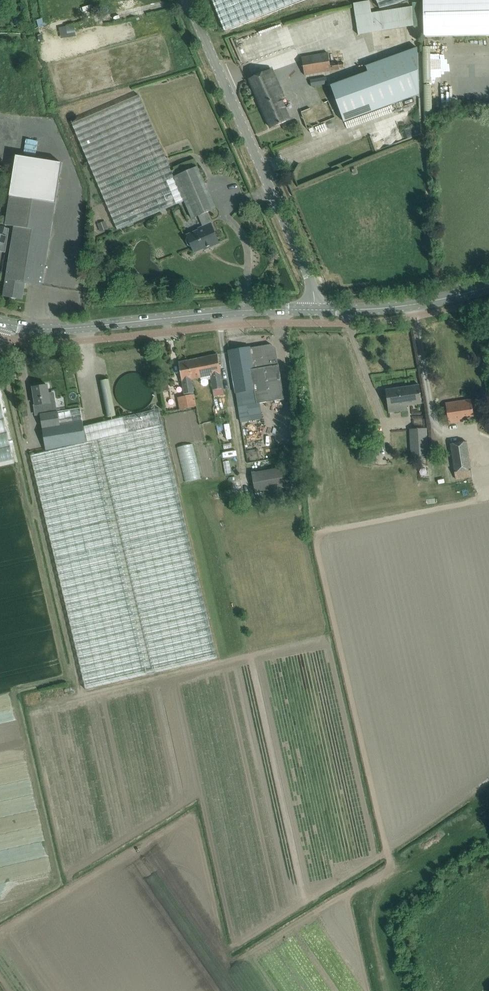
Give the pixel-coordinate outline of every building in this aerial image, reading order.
[(225,31),(301,0),(212,0),(225,31)] [(380,8),(403,0),(376,0),(380,8)] [(424,37),(439,37),(488,36),(488,0),(423,0),(424,37)] [(362,36),(420,28),(417,8),(376,14),(374,3),(358,5),(362,36)] [(69,34),(78,33),(77,26),(68,27),(69,34)] [(417,48),(366,66),(380,109),(419,95),(417,48)] [(435,72),(451,71),(450,49),(427,50),(429,113),(436,112),(435,72)] [(328,54),(303,58),(306,74),(339,68),(344,67),(344,63),(339,64),(338,62),(330,64),(328,54)] [(271,69),(249,79),(271,128),(289,119),(281,99),(284,98),(271,69)] [(326,77),(310,79),(312,87),(328,84),(326,77)] [(139,95),(72,124),(117,230),(184,201),(192,219),(198,216),(203,227),(199,228),(199,230),(187,235),(187,237),(186,241),(188,245),(192,247),(194,253),(205,248),(207,249),(219,243),(206,213),(215,209),(197,167),(174,177),(139,95)] [(305,115),(312,132),(338,121),(331,104),(305,115)] [(334,123),(326,128),(329,134),(337,129),(334,123)] [(54,202),(60,164),(15,157),(9,195),(54,202)] [(4,225),(15,227),(3,296),(22,299),(25,283),(42,285),(54,202),(9,195),(4,225)] [(104,234),(113,231),(110,223),(101,226),(104,234)] [(9,229),(0,227),(0,251),(5,253),(9,229)] [(271,347),(250,350),(250,348),(229,352),(236,393),(254,390),(257,404),(284,399),(278,364),(277,364),(274,349),(271,347)] [(217,354),(188,360),(179,362),(185,394),(185,396),(175,398),(177,410),(196,406),(191,379),(210,376),(213,390),(224,388),(217,354)] [(159,383),(161,392),(169,390),(167,381),(159,383)] [(80,408),(51,413),(49,403),(50,403),(47,385),(32,387),(35,405),(42,404),(43,414),(40,415),(46,452),(30,455),(85,692),(218,660),(159,409),(83,426),(82,421),(80,408)] [(419,385),(386,390),(389,412),(407,410),(406,405),(421,403),(419,385)] [(471,399),(445,404),(449,424),(463,421),(463,417),(474,415),(471,399)] [(414,429),(409,429),(411,460),(428,459),(426,428),(427,428),(426,419),(414,420),(414,427),(414,429)] [(233,426),(227,427),(226,421),(221,422),(224,442),(235,441),(233,426)] [(472,478),(466,442),(443,445),(447,469),(441,469),(443,482),(472,478)] [(18,488),(10,453),(0,455),(0,492),(18,488)] [(361,464),(375,464),(375,456),(361,456),(361,464)] [(291,465),(267,469),(252,472),(256,493),(295,486),(291,465)] [(456,494),(476,490),(475,484),(455,488),(456,494)]
